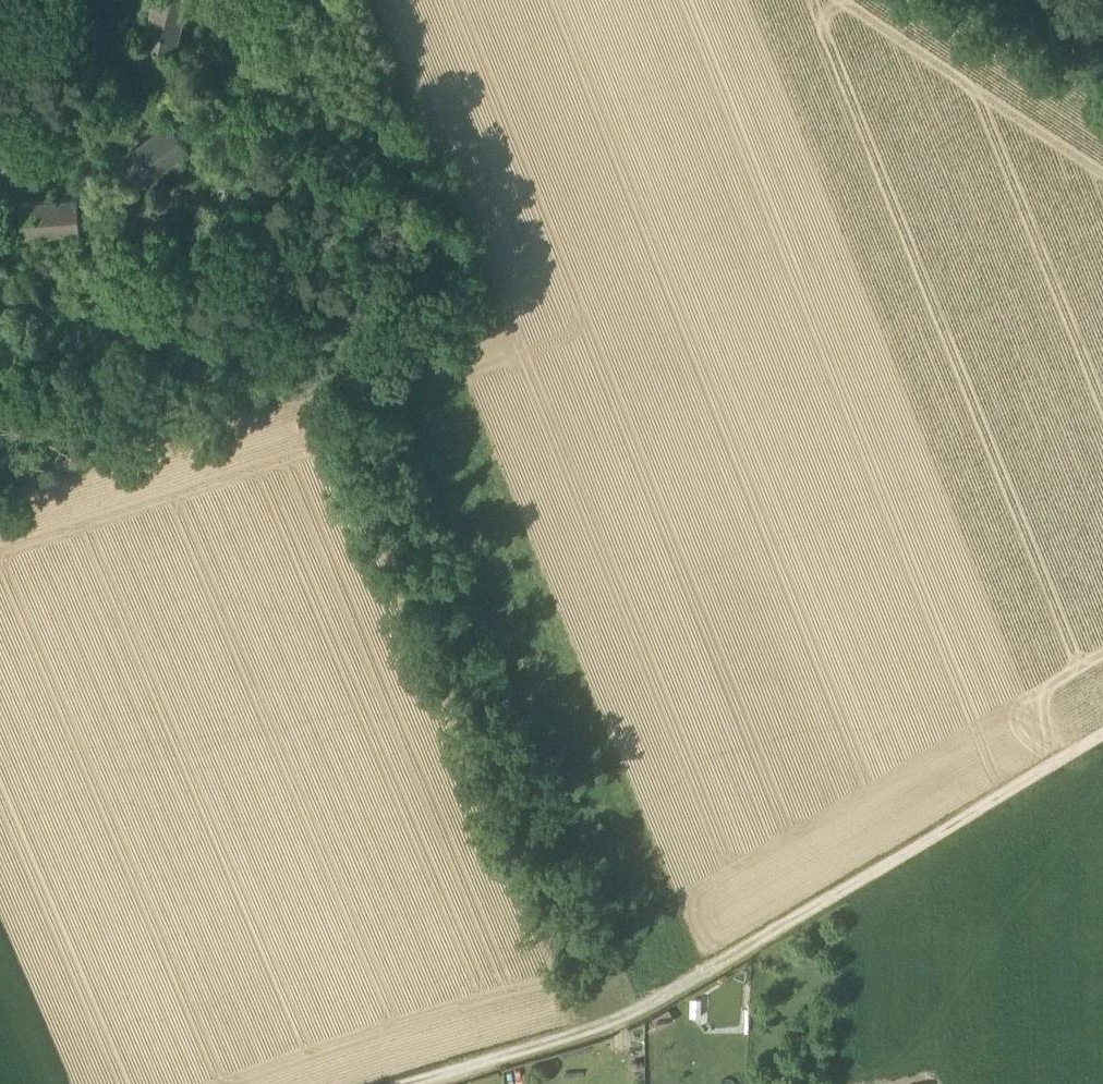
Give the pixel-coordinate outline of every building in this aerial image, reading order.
[(145,41),(175,49),(187,0),(155,0),(145,41)] [(177,127),(173,121),(126,154),(143,178),(190,145),(177,127)] [(81,227),(79,205),(102,203),(99,170),(84,171),(86,196),(21,202),(24,233),(81,227)]
